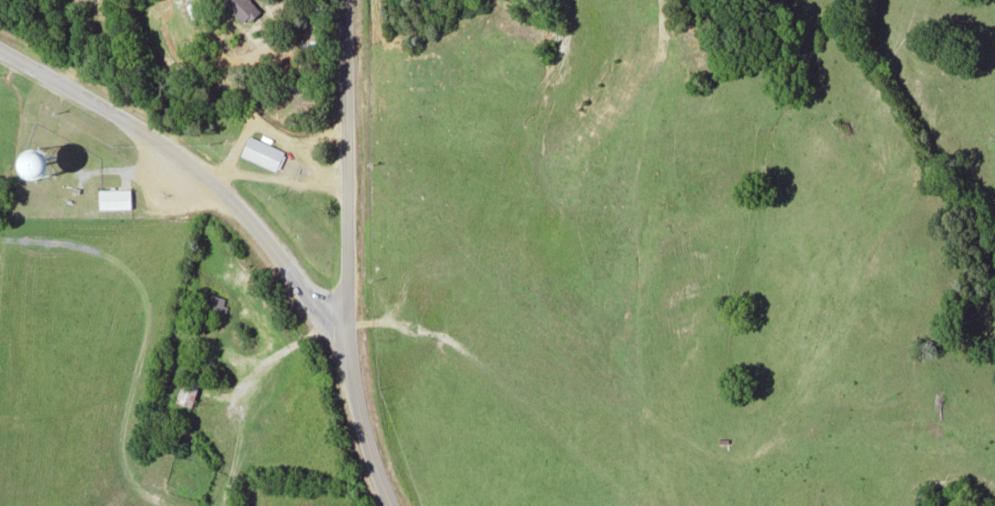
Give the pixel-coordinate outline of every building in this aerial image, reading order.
[(247,24),(262,10),(252,0),(223,0),(247,24)] [(275,170),(284,151),(250,135),(241,154),(275,170)] [(57,153),(38,150),(33,176),(52,179),(57,153)] [(131,208),(131,188),(99,188),(99,208),(131,208)] [(226,299),(209,292),(202,307),(220,314),(226,299)] [(198,383),(182,378),(176,400),(192,405),(198,383)]
